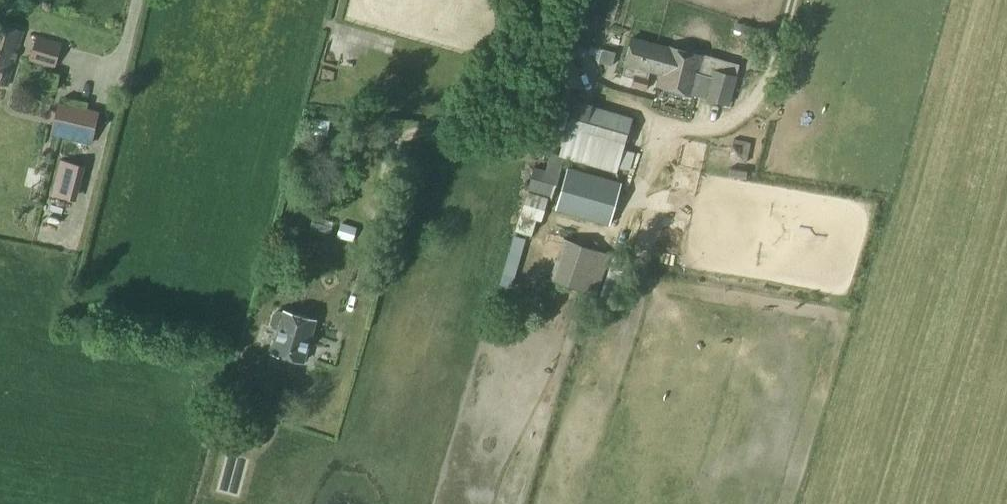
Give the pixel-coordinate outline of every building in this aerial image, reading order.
[(7,85),(20,43),(23,32),(0,25),(0,83),(7,85)] [(33,46),(28,62),(55,70),(59,54),(61,44),(36,36),(33,46)] [(625,64),(622,75),(632,78),(630,86),(646,90),(647,82),(650,71),(653,72),(660,74),(662,74),(667,47),(632,38),(625,64)] [(660,74),(657,85),(659,86),(694,95),(704,56),(668,47),(667,47),(662,74),(660,74)] [(712,68),(704,98),(728,104),(735,74),(712,68)] [(564,137),(559,156),(561,157),(615,172),(617,167),(628,170),(633,152),(623,149),(632,116),(589,104),(574,100),(573,106),(568,122),(564,137)] [(54,113),(50,133),(91,143),(95,123),(54,113)] [(729,133),(724,153),(740,157),(745,137),(729,133)] [(687,152),(697,152),(696,165),(714,165),(714,155),(723,155),(723,136),(676,135),(676,160),(687,160),(687,152)] [(545,200),(549,201),(561,157),(559,156),(549,154),(545,170),(533,167),(526,195),(545,200)] [(60,159),(52,193),(68,197),(77,163),(60,159)] [(619,182),(567,167),(555,209),(607,224),(619,182)] [(526,195),(520,215),(539,220),(545,200),(526,195)] [(304,222),(322,225),(324,214),(307,210),(304,222)] [(336,236),(352,241),(357,226),(340,222),(336,236)] [(553,280),(593,293),(606,253),(565,240),(553,280)] [(626,259),(613,255),(600,296),(612,300),(626,259)] [(272,314),(270,324),(272,329),(278,330),(271,352),(303,362),(315,321),(283,312),(283,313),(277,311),(272,314)]
